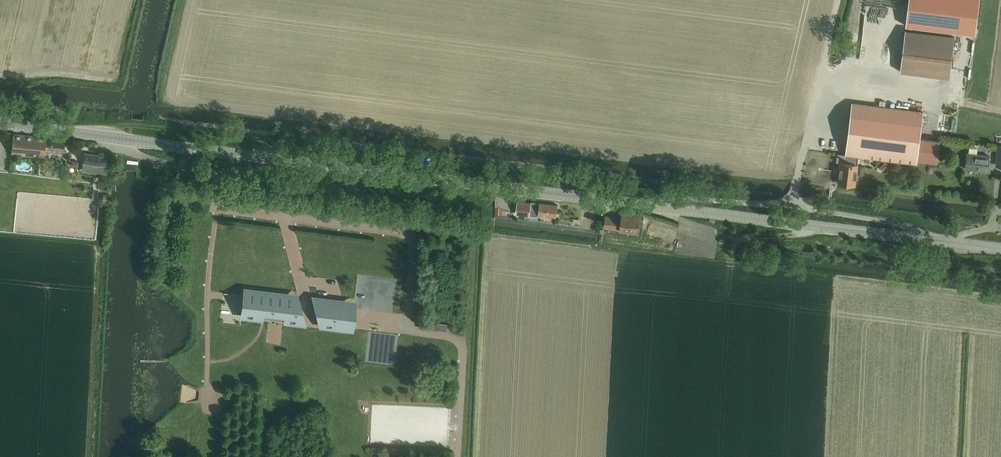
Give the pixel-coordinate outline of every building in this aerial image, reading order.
[(980,0),(909,0),(906,26),(975,35),(980,0)] [(955,36),(905,30),(900,71),(950,77),(955,36)] [(851,48),(842,47),(841,55),(850,56),(851,48)] [(838,175),(837,181),(839,181),(838,183),(855,185),(859,156),(917,163),(917,161),(929,162),(932,162),(937,163),(939,148),(940,141),(920,138),(923,111),(852,103),(846,154),(846,155),(845,162),(841,162),(839,176),(838,175)] [(64,152),(65,139),(45,137),(45,138),(13,135),(11,154),(48,158),(48,151),(64,152)] [(969,152),(968,152),(966,168),(988,171),(990,155),(977,153),(978,148),(970,147),(969,152)] [(84,152),(83,163),(108,166),(109,155),(84,152)] [(83,163),(82,172),(95,173),(103,174),(107,175),(108,166),(83,163)] [(518,202),(516,214),(541,216),(541,214),(557,216),(558,205),(535,202),(535,204),(518,202)] [(606,221),(605,228),(639,232),(639,231),(640,226),(640,224),(641,215),(623,213),(622,217),(620,217),(606,216),(606,221)] [(243,316),(264,319),(264,316),(285,318),(284,321),(304,323),(301,322),(297,303),(300,304),(299,303),(284,301),(284,296),(246,292),(245,296),(243,316)] [(323,325),(319,324),(319,325),(351,329),(353,309),(321,305),(313,304),(314,305),(318,306),(323,325)] [(449,324),(433,322),(432,329),(448,331),(449,324)]
